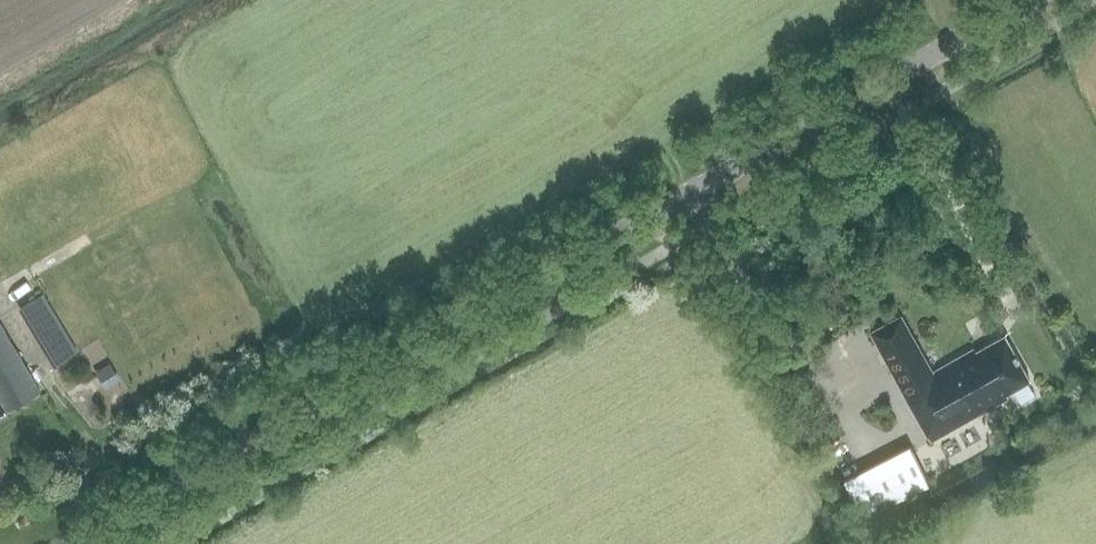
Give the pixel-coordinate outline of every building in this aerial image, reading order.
[(56,365),(77,352),(43,295),(22,308),(56,365)] [(1004,395),(1029,381),(1004,337),(975,353),(973,349),(932,372),(901,315),(870,332),(930,442),(1006,398),(1004,395)] [(988,336),(996,331),(989,318),(980,323),(988,336)] [(39,391),(0,326),(0,414),(39,391)] [(104,374),(83,384),(98,418),(120,409),(104,374)] [(844,482),(860,515),(929,483),(911,448),(844,482)]
